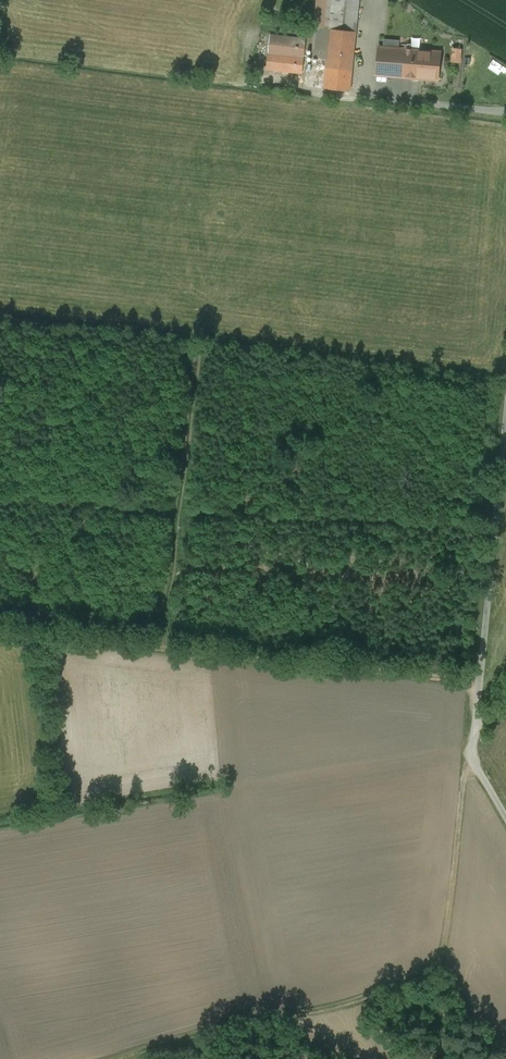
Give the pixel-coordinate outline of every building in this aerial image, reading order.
[(314,28),(330,30),(356,32),(360,0),(317,0),(314,28)] [(330,30),(314,28),(311,58),(327,59),(330,30)] [(356,32),(330,30),(327,59),(326,68),(352,71),(356,32)] [(306,39),(270,35),(268,53),(304,57),(306,39)] [(410,49),(379,47),(376,75),(408,78),(410,49)] [(440,51),(410,49),(408,78),(437,80),(440,51)] [(304,57),(268,53),(266,69),(302,73),(304,57)] [(352,71),(326,68),(324,88),(350,91),(352,71)]
